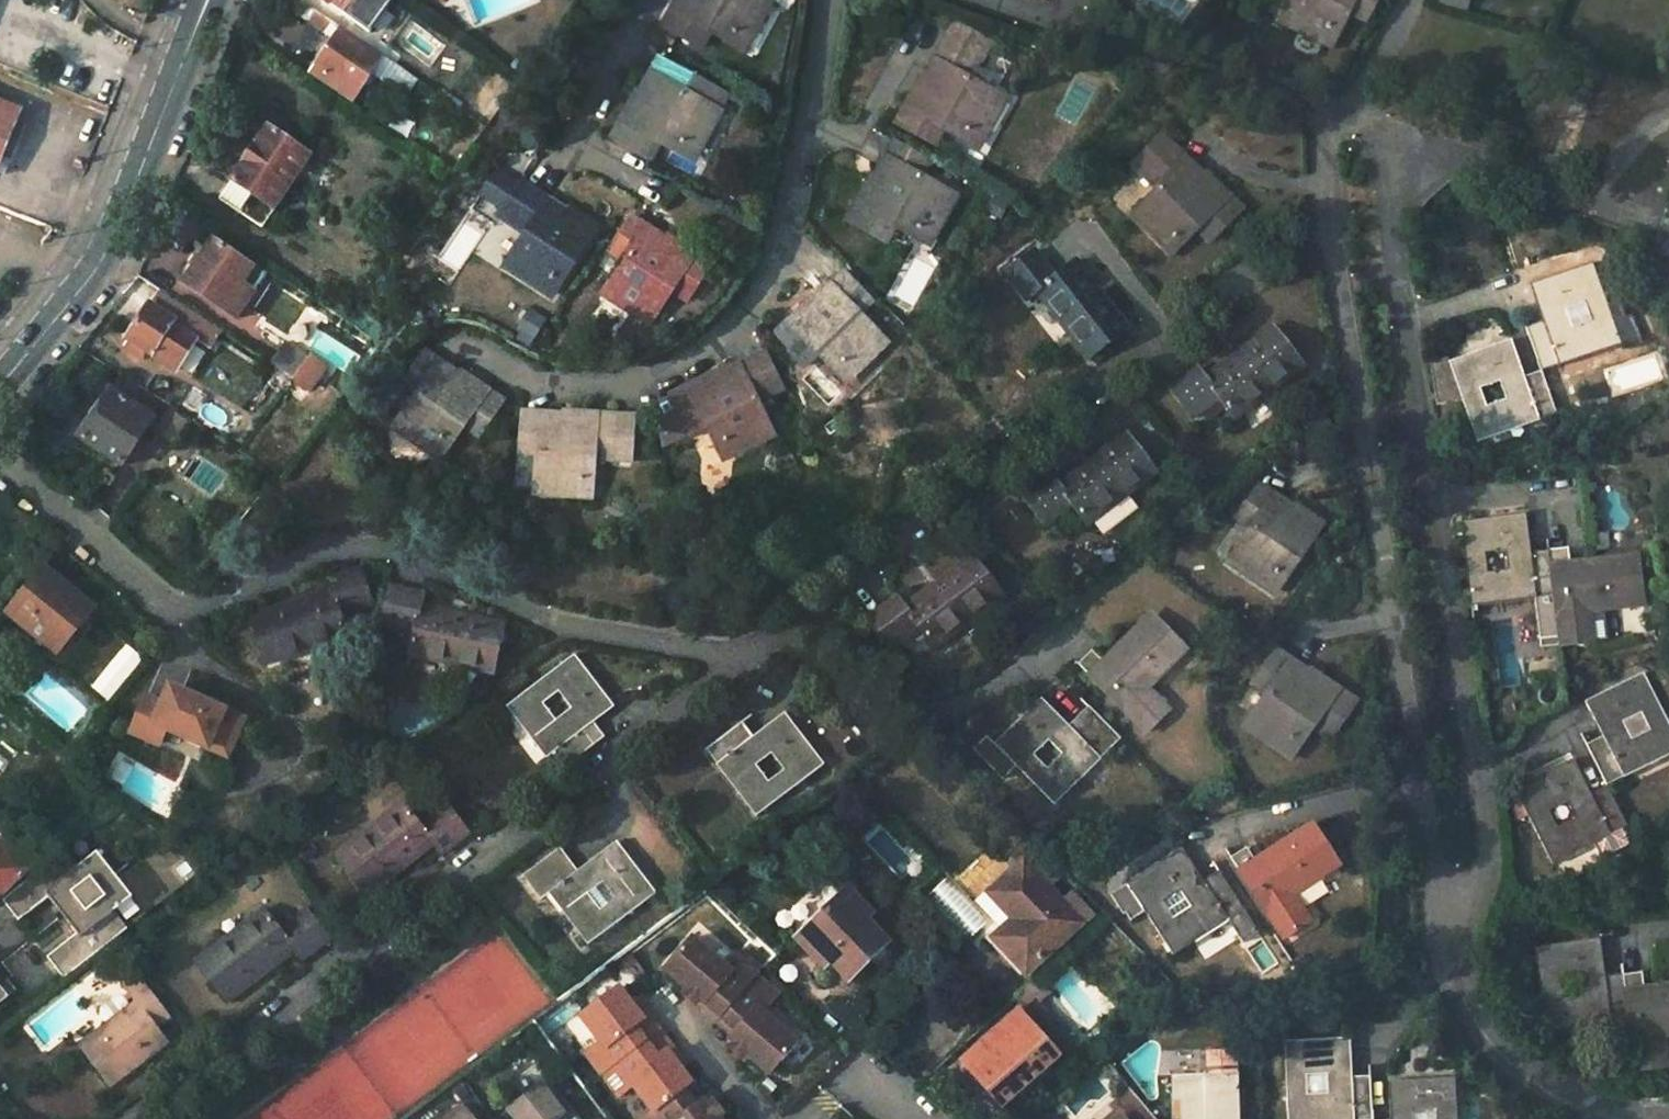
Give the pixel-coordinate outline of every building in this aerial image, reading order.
[(399,0),(380,0),(377,3),(395,16),(404,3),(399,0)] [(664,26),(704,48),(717,25),(749,42),(773,0),(772,0),(679,0),(664,26)] [(1363,23),(1374,0),(1292,0),(1280,23),(1323,44),(1339,11),(1363,23)] [(1007,92),(975,75),(994,39),(958,20),(929,76),(936,80),(932,88),(921,82),(901,121),(940,142),(952,118),(985,135),(1007,92)] [(384,59),(342,31),(314,70),(357,99),(384,59)] [(636,100),(614,139),(653,160),(666,135),(699,152),(730,97),(662,59),(643,92),(650,96),(646,105),(636,100)] [(19,114),(0,106),(0,161),(19,114)] [(1146,166),(1120,192),(1160,231),(1185,207),(1198,220),(1229,190),(1198,157),(1196,160),(1149,113),(1121,141),(1146,166)] [(260,229),(309,156),(268,128),(218,200),(260,229)] [(888,179),(884,187),(873,181),(853,220),(889,240),(903,215),(936,233),(958,190),(926,174),(934,159),(898,139),(879,175),(888,179)] [(569,261),(576,266),(599,230),(576,214),(570,224),(562,219),(566,213),(518,182),(497,215),(528,235),(508,266),(549,293),(569,261)] [(667,287),(691,303),(714,266),(675,242),(670,250),(662,246),(665,240),(631,218),(609,253),(625,263),(606,293),(648,320),(667,287)] [(213,241),(183,285),(236,320),(255,293),(243,285),(253,269),(213,241)] [(1040,288),(1092,355),(1132,325),(1079,256),(1058,273),(1036,246),(1009,267),(1030,296),(1040,288)] [(1525,326),(1539,368),(1514,376),(1509,360),(1516,358),(1510,337),(1447,357),(1446,353),(1428,358),(1436,400),(1461,396),(1474,437),(1555,412),(1540,371),(1557,366),(1556,363),(1617,343),(1590,262),(1530,281),(1542,320),(1525,326)] [(828,345),(853,371),(888,337),(863,310),(874,300),(847,270),(811,304),(809,300),(788,320),(820,353),(828,345)] [(129,341),(147,354),(174,373),(194,343),(171,327),(184,308),(160,291),(126,339),(129,341)] [(197,316),(190,326),(201,334),(208,324),(197,316)] [(1306,362),(1275,321),(1209,371),(1202,363),(1173,385),(1195,414),(1223,392),(1238,414),(1306,362)] [(124,348),(142,362),(147,354),(129,341),(124,348)] [(311,395),(327,374),(289,347),(272,369),(311,395)] [(466,379),(459,389),(452,384),(457,377),(426,354),(399,390),(414,400),(393,430),(433,459),(456,427),(476,443),(502,406),(466,379)] [(762,356),(737,369),(719,377),(717,375),(678,395),(679,398),(663,406),(670,448),(721,423),(737,456),(780,434),(764,399),(779,392),(762,356)] [(81,438),(122,466),(152,429),(168,404),(134,382),(124,396),(115,390),(81,438)] [(189,417),(168,404),(152,429),(173,442),(189,417)] [(561,428),(561,418),(523,416),(520,457),(536,458),(533,496),(582,499),(586,461),(629,465),(632,421),(570,416),(569,428),(561,428)] [(1159,469),(1128,428),(1061,478),(1054,470),(1025,492),(1047,520),(1075,499),(1091,521),(1159,469)] [(1303,555),(1328,521),(1306,504),(1299,514),(1292,509),(1296,502),(1264,480),(1241,513),(1256,524),(1235,554),(1275,582),(1297,551),(1303,555)] [(1569,539),(1527,545),(1521,509),(1458,517),(1470,596),(1536,587),(1544,643),(1591,636),(1590,634),(1603,632),(1599,606),(1595,607),(1595,601),(1645,593),(1637,546),(1571,556),(1569,539)] [(974,550),(907,602),(900,593),(872,614),(894,643),(922,621),(938,643),(1004,591),(974,550)] [(44,568),(7,612),(55,654),(92,610),(44,568)] [(370,602),(362,570),(328,580),(330,589),(250,614),(265,663),(347,638),(338,612),(370,602)] [(390,587),(382,623),(413,631),(407,656),(493,674),(503,624),(420,605),(422,595),(390,587)] [(1190,645),(1155,612),(1116,652),(1125,661),(1116,669),(1096,648),(1080,663),(1147,731),(1172,707),(1150,686),(1190,645)] [(558,772),(606,735),(594,720),(617,703),(577,652),(510,703),(549,754),(546,757),(558,772)] [(1327,741),(1354,705),(1316,677),(1314,680),(1276,653),(1252,686),(1266,696),(1245,727),(1291,759),(1312,730),(1327,741)] [(1604,783),(1581,794),(1573,778),(1581,774),(1572,754),(1512,783),(1549,859),(1607,831),(1609,836),(1627,827),(1607,785),(1622,778),(1620,775),(1668,752),(1668,725),(1642,669),(1582,697),(1600,732),(1583,741),(1604,783)] [(171,686),(163,703),(174,708),(182,690),(171,686)] [(163,703),(148,696),(131,731),(159,744),(166,728),(228,756),(245,718),(182,690),(174,708),(163,703)] [(974,749),(1004,779),(1017,766),(1051,800),(1098,756),(1100,758),(1120,738),(1090,706),(1069,725),(1042,697),(994,742),(988,736),(974,749)] [(721,762),(758,813),(822,765),(784,712),(751,736),(740,721),(705,747),(717,764),(721,762)] [(440,851),(468,829),(446,801),(418,822),(403,801),(335,854),(365,893),(433,842),(440,851)] [(1316,832),(1259,865),(1250,848),(1233,859),(1284,943),(1308,928),(1293,903),(1341,874),(1316,832)] [(31,866),(0,834),(0,895),(31,866)] [(523,875),(541,900),(553,891),(591,941),(654,893),(615,841),(577,870),(560,847),(523,875)] [(1170,953),(1225,919),(1242,947),(1260,936),(1220,871),(1204,881),(1183,847),(1127,882),(1113,891),(1122,906),(1136,897),(1170,953)] [(66,914),(117,874),(99,852),(81,866),(67,850),(6,900),(22,920),(51,896),(66,914)] [(1033,853),(990,892),(1016,920),(1001,933),(989,944),(1018,977),(1087,914),(1071,895),(1060,905),(1046,889),(1057,879),(1033,853)] [(129,925),(116,909),(134,895),(117,874),(66,914),(80,931),(51,955),(66,974),(129,925)] [(974,903),(990,920),(1001,933),(1016,920),(990,892),(987,888),(972,901),(974,903)] [(829,958),(847,977),(884,944),(862,919),(869,913),(849,891),(799,936),(823,963),(829,958)] [(965,910),(981,928),(990,920),(974,903),(965,910)] [(264,906),(196,958),(227,998),(295,947),(302,957),(330,936),(308,907),(281,927),(264,906)] [(1628,1018),(1634,1069),(1662,1066),(1657,1033),(1668,1031),(1668,983),(1655,984),(1657,999),(1644,1000),(1641,970),(1592,976),(1590,961),(1598,960),(1595,936),(1532,944),(1543,1024),(1606,1016),(1607,1021),(1628,1018)] [(703,1002),(722,1018),(761,976),(739,957),(728,968),(693,939),(667,971),(690,990),(703,1002)] [(144,1036),(170,1017),(134,969),(121,979),(137,1001),(79,1045),(111,1086),(156,1052),(144,1036)] [(749,1056),(773,1076),(801,1044),(768,1015),(783,996),(761,976),(722,1018),(739,1033),(734,1039),(732,1041),(736,1045),(749,1056)] [(1001,1107),(1074,1041),(1034,997),(1044,988),(1037,979),(1015,998),(1023,1007),(962,1062),(1001,1107)] [(602,1074),(645,1041),(635,1027),(644,1020),(631,1003),(620,988),(581,1017),(600,1042),(586,1053),(602,1074)] [(703,1002),(690,990),(685,996),(698,1007),(703,1002)] [(644,1020),(635,1027),(645,1041),(659,1030),(636,1000),(631,1003),(644,1020)] [(717,1024),(734,1039),(739,1033),(722,1018),(717,1024)] [(657,1057),(667,1051),(679,1066),(683,1063),(659,1030),(645,1041),(657,1057)] [(634,1087),(654,1113),(682,1091),(692,1084),(679,1066),(667,1051),(657,1057),(645,1041),(602,1074),(620,1098),(634,1087)] [(749,1056),(736,1045),(731,1050),(744,1062),(749,1056)] [(1233,1073),(1225,1074),(1223,1050),(1199,1051),(1201,1075),(1168,1077),(1169,1102),(1178,1101),(1179,1118),(1235,1118),(1233,1073)] [(1352,1092),(1350,1054),(1286,1056),(1288,1118),(1372,1118),(1371,1091),(1352,1092)] [(1260,1071),(1236,1073),(1238,1118),(1263,1118),(1260,1071)] [(704,1101),(692,1084),(682,1091),(694,1108),(704,1101)] [(562,1111),(555,1116),(545,1103),(533,1087),(499,1113),(503,1118),(568,1118),(562,1111)] [(1453,1090),(1390,1092),(1391,1118),(1455,1118),(1453,1090)] [(717,1118),(707,1105),(704,1101),(694,1108),(682,1091),(654,1113),(646,1118),(718,1118),(717,1118)] [(1131,1091),(1097,1118),(1154,1118),(1131,1091)] [(545,1103),(555,1116),(562,1111),(552,1098),(545,1103)] [(707,1105),(717,1118),(722,1114),(712,1101),(707,1105)] [(453,1111),(442,1118),(459,1118),(453,1111)]
